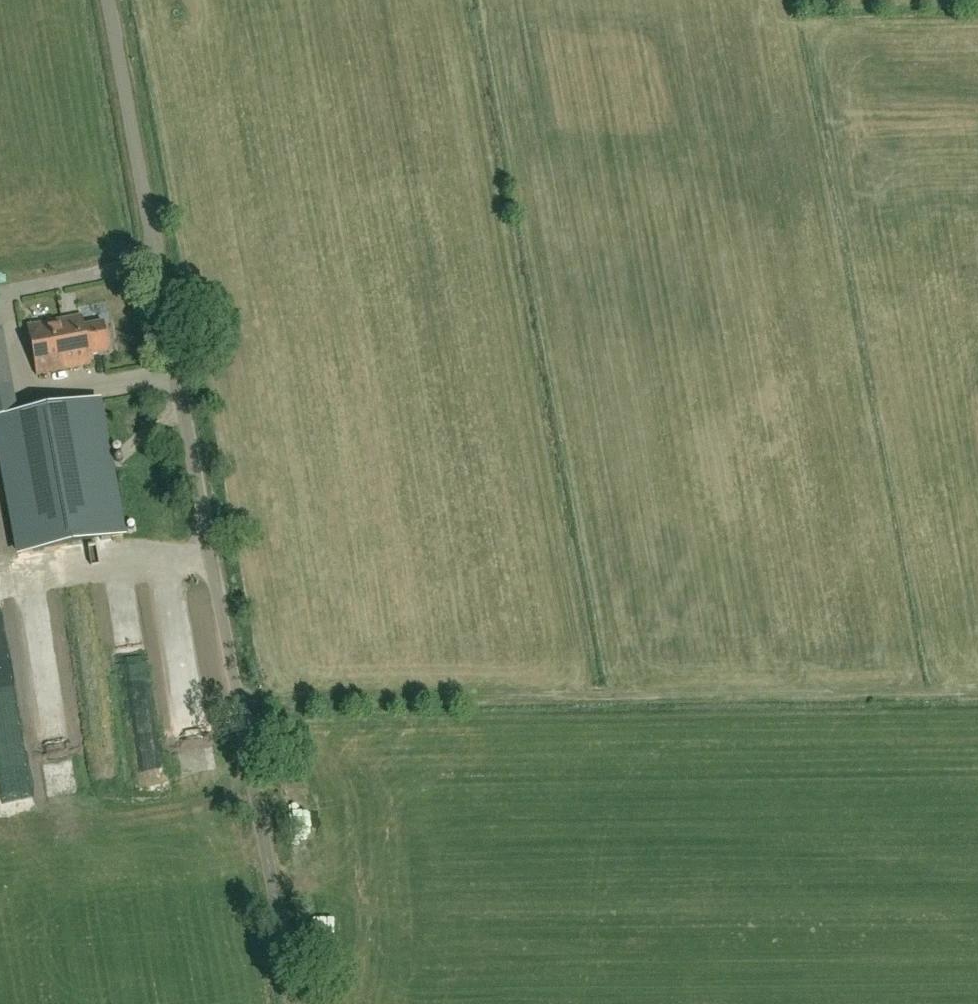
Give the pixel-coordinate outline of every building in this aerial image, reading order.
[(84,326),(82,317),(27,327),(36,376),(92,366),(90,356),(110,352),(104,323),(84,326)] [(18,424),(0,331),(0,428),(18,424)] [(0,428),(0,433),(22,555),(123,536),(99,403),(16,418),(18,424),(0,428)] [(195,711),(196,694),(178,693),(177,711),(195,711)]
